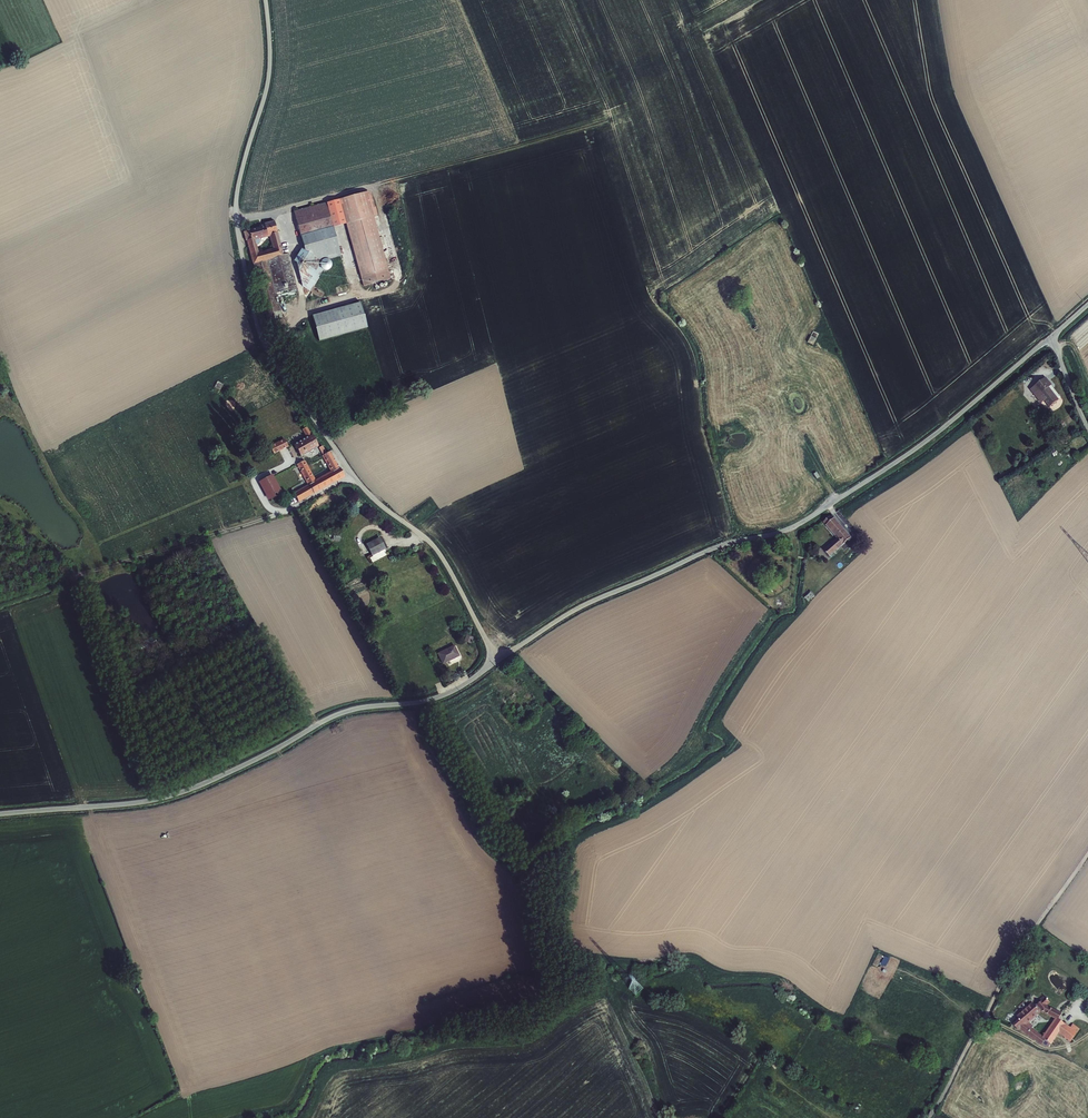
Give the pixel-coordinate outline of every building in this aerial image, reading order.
[(365,193),(338,201),(345,227),(362,288),(389,280),(365,193)] [(338,201),(296,211),(302,237),(314,234),(315,234),(345,227),(338,201)] [(283,256),(273,222),(262,225),(263,227),(245,232),(254,265),(268,261),(270,265),(276,263),(275,259),(279,258),(280,263),(285,261),(284,260),(289,259),(287,254),(283,256)] [(320,269),(333,244),(315,234),(296,272),(317,282),(323,270),(320,269)] [(268,261),(278,297),(299,290),(289,259),(284,260),(285,261),(280,263),(279,258),(275,259),(276,263),(270,265),(268,261)] [(268,261),(254,265),(272,332),(286,328),(278,297),(268,261)] [(313,314),(319,340),(368,328),(361,302),(313,314)] [(809,342),(814,344),(820,333),(814,331),(809,342)] [(1045,384),(1039,375),(1024,386),(1034,400),(1037,398),(1042,405),(1051,399),(1042,386),(1045,384)] [(224,386),(217,383),(214,390),(221,392),(224,386)] [(1060,431),(1066,426),(1062,421),(1056,426),(1060,431)] [(307,428),(305,429),(309,437),(296,444),(303,456),(320,447),(309,427),(308,427),(307,425),(305,426),(307,428)] [(289,445),(284,437),(270,445),(275,453),(289,445)] [(300,465),(311,485),(315,493),(346,476),(333,452),(329,455),(325,447),(321,450),(333,473),(317,482),(306,462),(300,465)] [(283,491),(273,474),(259,482),(269,499),(283,491)] [(300,501),(315,493),(311,485),(296,494),(300,501)] [(835,520),(832,518),(826,523),(840,538),(829,548),(828,547),(827,548),(833,555),(853,537),(837,519),(835,520)] [(387,548),(381,537),(369,543),(375,554),(387,548)] [(804,598),(808,602),(815,595),(810,591),(804,598)] [(144,656),(160,648),(154,636),(138,643),(144,656)] [(462,652),(457,643),(443,650),(447,660),(462,652)] [(1043,999),(1049,1004),(1055,1000),(1049,994),(1043,999)] [(1043,999),(1036,1004),(1058,1019),(1062,1014),(1049,1004),(1043,999)] [(1039,1011),(1032,1004),(1016,1017),(1018,1020),(1012,1025),(1017,1030),(1021,1027),(1027,1033),(1042,1043),(1043,1042),(1047,1046),(1059,1031),(1064,1024),(1058,1019),(1046,1034),(1045,1033),(1043,1037),(1024,1024),(1039,1011)] [(1070,1028),(1064,1024),(1059,1031),(1065,1035),(1070,1028)]
